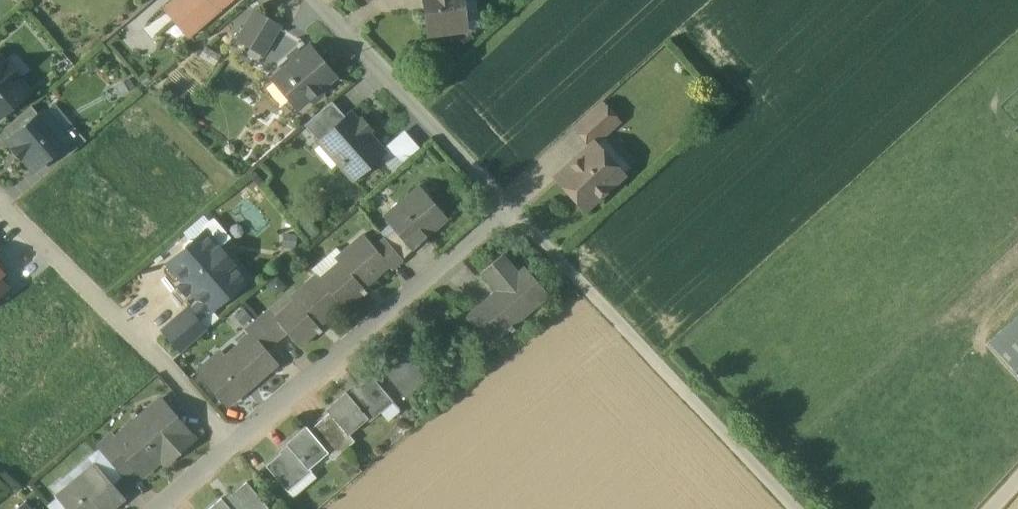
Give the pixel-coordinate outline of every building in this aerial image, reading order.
[(163,8),(187,37),(229,0),(172,0),(163,8)] [(429,4),(425,8),(429,34),(465,29),(461,0),(429,0),(429,4)] [(279,25),(255,11),(238,38),(262,53),(279,25)] [(309,47),(273,78),(298,107),(308,98),(316,99),(320,95),(321,87),(334,76),(309,47)] [(0,59),(0,115),(28,92),(16,77),(19,75),(8,62),(5,65),(0,59)] [(331,101),(304,124),(318,141),(345,117),(331,101)] [(600,102),(573,127),(590,145),(593,143),(593,144),(617,122),(600,102)] [(31,105),(4,128),(11,137),(39,114),(31,105)] [(11,137),(8,140),(33,169),(60,146),(68,139),(64,134),(43,110),(39,114),(11,137)] [(357,121),(350,113),(345,117),(318,141),(352,179),(383,151),(366,131),(369,128),(361,118),(357,121)] [(74,125),(64,134),(68,139),(60,146),(67,155),(86,140),(74,125)] [(590,145),(555,177),(584,209),(618,178),(601,158),(604,155),(593,144),(593,143),(590,145)] [(420,185),(385,215),(396,227),(412,246),(414,244),(413,243),(423,233),(425,235),(447,216),(420,185)] [(412,246),(396,227),(385,238),(402,258),(416,247),(414,244),(412,246)] [(244,279),(205,233),(197,240),(189,239),(183,244),(182,252),(169,263),(200,299),(188,309),(197,319),(244,279)] [(341,253),(336,258),(339,262),(319,279),(343,307),(360,292),(363,295),(367,292),(362,287),(388,265),(384,261),(385,260),(374,248),(363,235),(341,253)] [(402,258),(385,238),(374,248),(385,260),(384,261),(388,265),(391,268),(402,258)] [(338,249),(312,271),(316,275),(319,279),(339,262),(336,258),(341,253),(338,249)] [(517,273),(501,254),(480,272),(496,290),(465,317),(489,344),(507,328),(510,331),(513,329),(506,320),(542,289),(523,267),(517,273)] [(316,275),(270,314),(285,331),(297,346),(316,330),(318,333),(321,330),(317,325),(341,304),(319,279),(316,275)] [(188,309),(162,331),(180,352),(179,351),(205,329),(205,330),(206,329),(197,319),(188,309)] [(270,314),(267,311),(255,321),(273,341),(285,331),(270,314)] [(990,342),(1017,373),(1017,316),(990,342)] [(273,341),(255,321),(244,331),(249,336),(250,335),(263,350),(273,341)] [(249,336),(220,360),(215,354),(198,369),(228,404),(275,364),(263,350),(250,335),(249,336)] [(427,378),(405,352),(382,371),(404,398),(427,378)] [(392,402),(370,377),(348,395),(346,393),(325,409),(329,413),(347,435),(348,435),(366,420),(368,422),(392,402)] [(160,399),(114,439),(119,444),(117,446),(133,466),(141,474),(170,449),(174,455),(193,438),(160,399)] [(329,413),(318,422),(308,431),(327,453),(326,454),(332,461),(343,452),(355,442),(348,435),(347,435),(329,413)] [(305,427),(285,445),(287,448),(265,466),(286,492),(311,471),(308,468),(326,454),(327,453),(308,431),(305,427)] [(114,439),(111,436),(98,447),(121,476),(133,466),(117,446),(119,444),(114,439)] [(56,497),(67,508),(108,508),(122,497),(94,465),(56,497)] [(224,501),(222,498),(208,508),(267,508),(269,508),(246,482),(224,501)]
